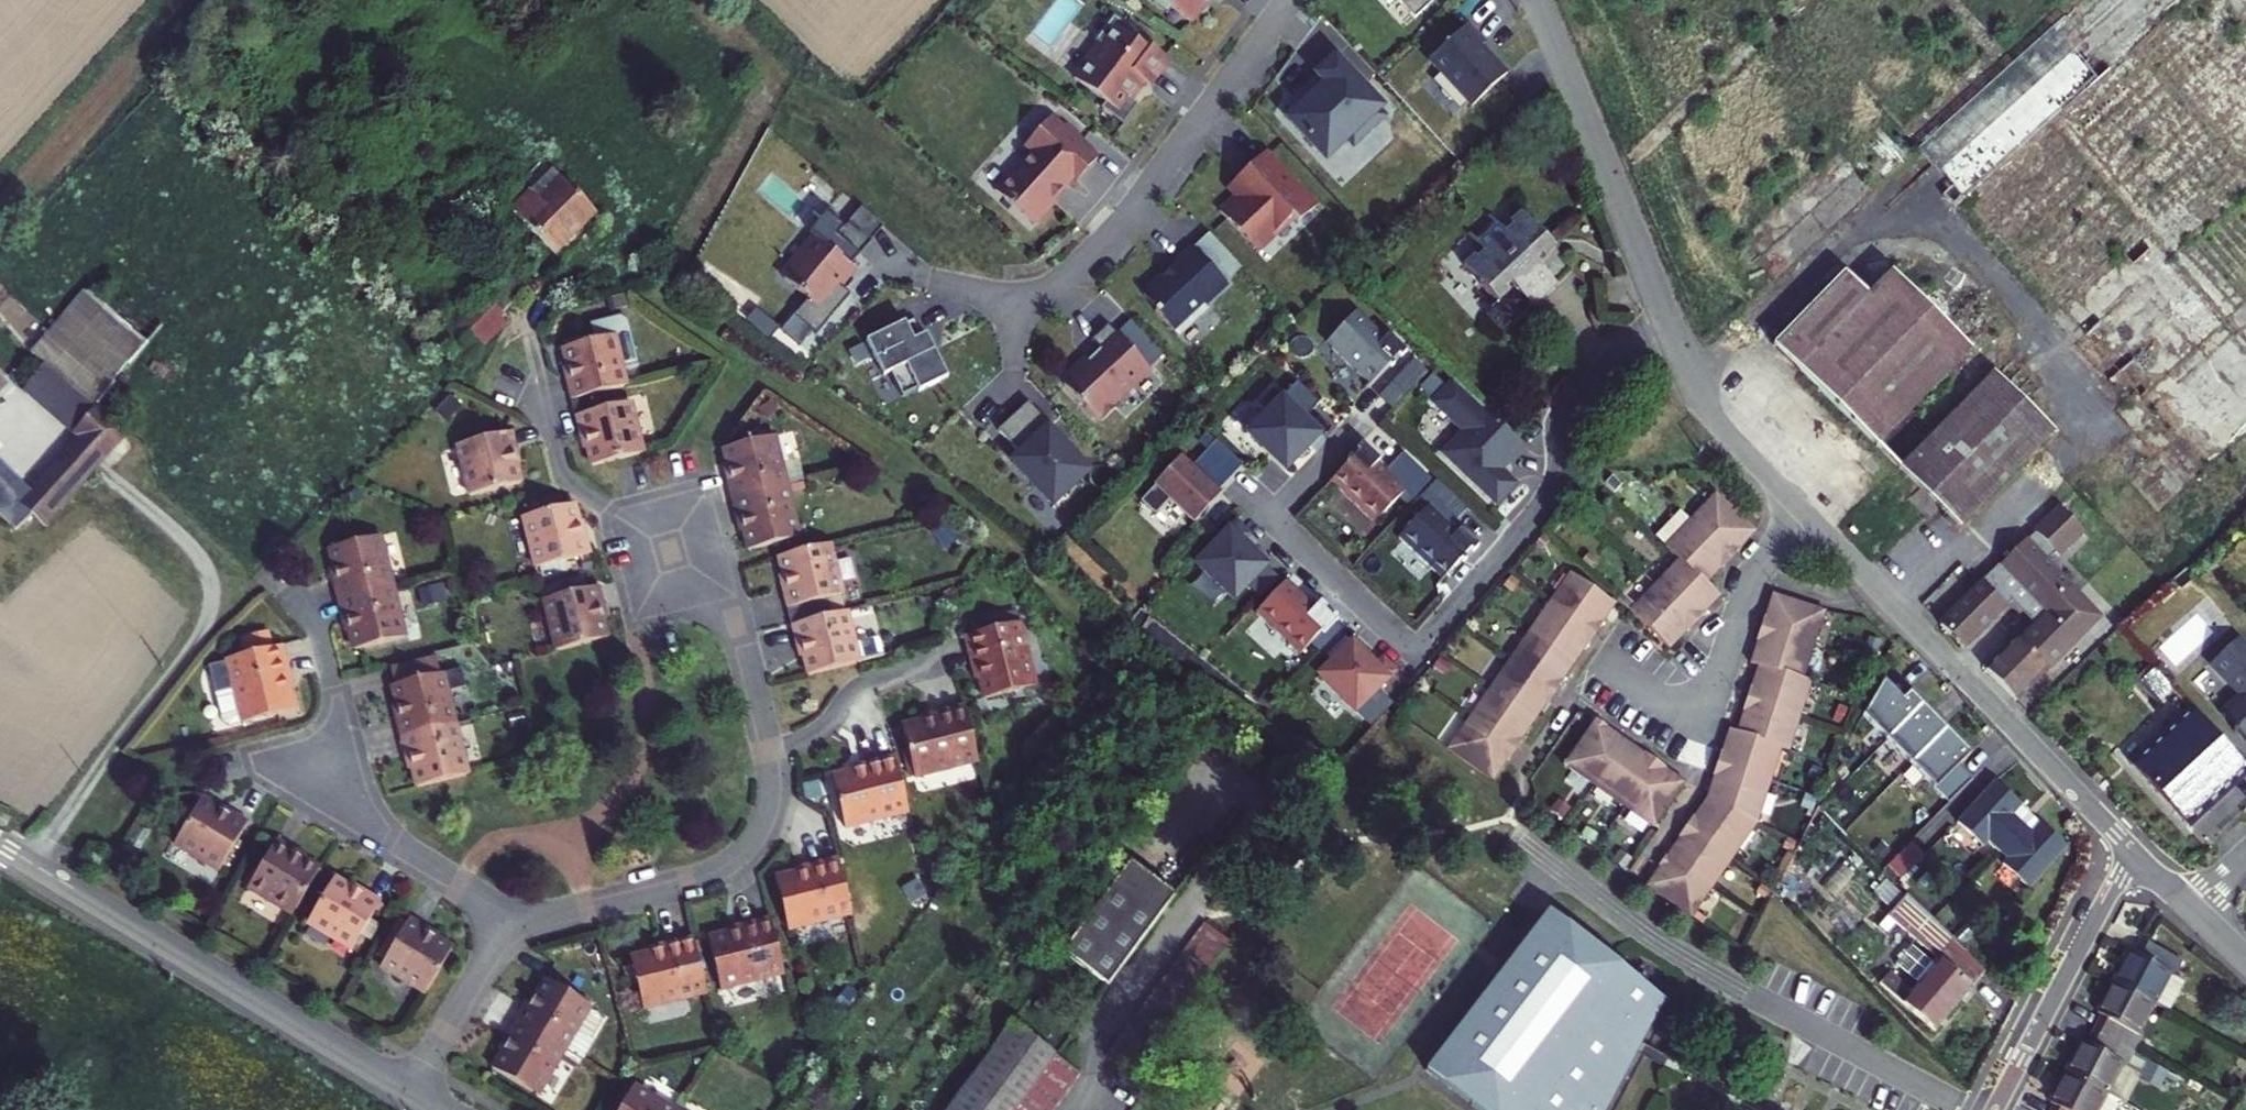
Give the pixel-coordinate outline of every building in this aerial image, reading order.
[(1185,16),(1190,10),(1208,25),(1227,0),(1165,0),(1185,16)] [(1434,24),(1460,0),(1412,0),(1434,24)] [(1162,41),(1134,18),(1114,43),(1118,46),(1091,80),(1122,105),(1118,111),(1139,128),(1154,108),(1147,102),(1161,85),(1166,89),(1187,63),(1160,42),(1162,41)] [(1948,189),(1962,204),(2109,72),(2068,27),(1935,148),(1961,177),(1948,189)] [(1486,32),(1447,68),(1490,114),(1525,82),(1500,54),(1504,51),(1486,32)] [(1305,124),(1342,165),(1360,149),(1362,152),(1370,152),(1404,121),(1398,114),(1399,113),(1353,63),(1334,80),(1340,87),(1317,107),(1320,111),(1305,124)] [(1036,209),(1051,224),(1070,204),(1067,201),(1077,190),(1088,179),(1091,182),(1113,159),(1068,116),(1040,145),(1049,153),(1035,168),(1032,165),(1008,190),(1033,213),(1036,209)] [(1281,158),(1243,192),(1251,200),(1234,216),(1270,256),(1306,223),(1308,226),(1311,230),(1330,213),(1281,158)] [(525,205),(569,249),(609,207),(575,173),(553,194),(545,185),(525,205)] [(854,230),(836,215),(821,232),(829,238),(795,278),(819,298),(792,330),(811,346),(823,331),(827,334),(861,294),(848,283),(864,266),(862,265),(894,228),(872,209),(854,230)] [(1526,230),(1530,233),(1540,223),(1537,220),(1526,230)] [(1550,269),(1556,263),(1567,253),(1540,223),(1530,233),(1522,241),(1505,222),(1502,225),(1506,230),(1491,243),(1487,239),(1483,243),(1500,261),(1493,268),(1480,279),(1510,311),(1498,322),(1514,341),(1543,312),(1546,315),(1571,292),(1550,269)] [(1308,226),(1306,223),(1270,256),(1273,259),(1308,226)] [(1235,284),(1239,288),(1256,273),(1223,237),(1207,253),(1224,272),(1236,261),(1246,273),(1235,284)] [(1175,283),(1156,300),(1170,314),(1168,316),(1190,340),(1220,313),(1216,310),(1239,288),(1235,284),(1246,273),(1236,261),(1224,272),(1207,253),(1205,251),(1185,270),(1188,273),(1178,283),(1175,283)] [(1567,253),(1556,263),(1561,268),(1571,258),(1567,253)] [(1477,274),(1480,279),(1493,268),(1489,264),(1477,274)] [(1782,338),(1885,439),(1977,345),(1898,268),(1875,291),(1851,267),(1782,338)] [(98,282),(41,347),(103,405),(109,399),(159,335),(98,282)] [(582,374),(579,376),(584,395),(638,381),(633,362),(649,358),(638,316),(631,311),(602,319),(606,335),(574,343),(582,374)] [(1416,363),(1421,357),(1404,340),(1400,344),(1372,317),(1341,348),(1384,391),(1404,371),(1406,372),(1409,370),(1406,367),(1413,361),(1416,363)] [(916,323),(877,342),(894,377),(901,374),(912,398),(927,391),(929,393),(958,379),(937,335),(932,338),(924,322),(917,325),(916,323)] [(1162,375),(1120,328),(1103,344),(1112,353),(1099,364),(1100,365),(1074,388),(1104,421),(1108,418),(1113,422),(1126,410),(1122,405),(1140,388),(1143,392),(1162,375)] [(109,399),(103,405),(41,347),(23,366),(86,424),(80,430),(88,436),(109,456),(112,454),(137,425),(109,399)] [(17,374),(0,357),(0,393),(17,374)] [(1430,365),(1394,402),(1406,414),(1442,377),(1430,365)] [(1908,463),(1966,520),(2059,426),(2000,368),(1908,463)] [(1331,409),(1309,387),(1256,441),(1294,478),(1332,440),(1316,425),(1331,409)] [(1527,492),(1513,478),(1521,470),(1523,471),(1538,455),(1528,444),(1469,387),(1447,409),(1477,438),(1456,460),(1508,511),(1527,492)] [(642,396),(588,410),(592,427),(595,426),(605,461),(656,447),(642,396)] [(1060,429),(1038,404),(1007,432),(1026,453),(1017,461),(1060,508),(1098,474),(1058,430),(1060,429)] [(526,426),(471,440),(484,492),(534,478),(526,444),(530,443),(526,426)] [(787,429),(737,443),(744,472),(740,474),(744,493),(801,479),(787,429)] [(88,436),(76,449),(97,469),(109,456),(88,436)] [(1226,448),(1215,460),(1240,484),(1251,472),(1226,448)] [(95,471),(97,469),(76,449),(36,493),(11,470),(0,483),(28,508),(35,500),(55,517),(95,471)] [(1342,488),(1386,531),(1417,498),(1396,478),(1388,471),(1391,467),(1374,450),(1369,456),(1371,459),(1365,466),(1362,463),(1359,466),(1361,468),(1342,488)] [(1396,478),(1417,498),(1436,478),(1415,458),(1396,478)] [(1215,460),(1202,473),(1227,497),(1240,484),(1215,460)] [(1227,497),(1202,473),(1191,462),(1164,491),(1204,529),(1208,524),(1212,526),(1221,512),(1217,508),(1227,497)] [(814,530),(801,479),(744,493),(750,512),(755,511),(763,542),(814,530)] [(1441,514),(1463,536),(1482,516),(1455,490),(1437,510),(1441,514)] [(1217,508),(1221,512),(1231,500),(1227,497),(1217,508)] [(587,498),(536,512),(549,563),(604,549),(600,532),(596,533),(587,498)] [(1742,547),(1749,553),(1766,536),(1727,498),(1702,524),(1691,513),(1667,540),(1690,563),(1641,615),(1681,653),(1698,635),(1691,628),(1699,619),(1707,611),(1714,618),(1731,600),(1717,588),(1733,571),(1726,564),(1734,555),(1742,547)] [(2033,533),(2010,556),(2031,578),(2058,606),(2085,632),(2102,614),(2074,586),(2079,580),(2052,553),(2061,543),(2066,548),(2091,523),(2067,499),(2042,524),(2043,525),(2033,534),(2033,533)] [(1441,514),(1410,546),(1453,589),(1473,568),(1475,571),(1478,568),(1475,565),(1482,558),(1485,561),(1490,555),(1473,538),(1469,542),(1463,536),(1441,514)] [(1205,571),(1243,606),(1256,592),(1270,604),(1287,587),(1274,574),(1275,572),(1251,550),(1258,542),(1245,529),(1205,571)] [(349,576),(343,578),(348,596),(404,583),(391,532),(340,544),(349,576)] [(843,537),(792,550),(800,583),(796,584),(800,601),(855,588),(843,537)] [(1741,562),(1749,553),(1742,547),(1734,555),(1741,562)] [(1726,564),(1733,571),(1741,562),(1734,555),(1726,564)] [(2010,556),(1948,618),(1970,640),(2017,593),(2031,578),(2010,556)] [(1564,679),(1572,684),(1599,645),(1591,640),(1598,630),(1604,621),(1612,627),(1627,605),(1584,574),(1460,751),(1503,782),(1519,760),(1511,754),(1517,746),(1524,736),(1532,741),(1559,703),(1551,697),(1558,687),(1564,679)] [(2058,606),(2031,578),(2017,593),(2044,620),(2058,606)] [(570,645),(620,632),(611,597),(616,596),(612,580),(557,594),(570,645)] [(417,633),(404,583),(348,596),(353,616),(359,615),(366,644),(417,633)] [(1296,588),(1265,620),(1309,662),(1318,653),(1332,666),(1353,646),(1340,634),(1349,626),(1344,621),(1341,624),(1334,617),(1337,614),(1330,608),(1324,614),(1296,588)] [(1782,597),(1775,621),(1784,624),(1781,636),(1777,647),(1768,644),(1760,668),(1768,670),(1761,692),(1770,695),(1767,707),(1763,718),(1754,715),(1747,736),(1739,734),(1731,757),(1742,761),(1738,772),(1735,783),(1724,779),(1717,803),(1704,822),(1713,828),(1706,837),(1700,846),(1691,840),(1677,860),(1685,867),(1680,876),(1670,870),(1655,890),(1700,923),(1768,827),(1791,752),(1798,754),(1820,686),(1813,684),(1835,613),(1782,597)] [(859,604),(805,618),(809,639),(814,637),(823,669),(896,650),(891,631),(867,637),(859,604)] [(2085,632),(2058,606),(2044,620),(2028,635),(2024,631),(1993,663),(2023,693),(2085,632)] [(1706,626),(1714,618),(1707,611),(1699,619),(1706,626)] [(1031,616),(974,631),(982,663),(988,661),(996,692),(1047,680),(1031,616)] [(1698,635),(1706,626),(1699,619),(1691,628),(1698,635)] [(1604,621),(1598,630),(1606,635),(1612,627),(1604,621)] [(1771,633),(1781,636),(1784,624),(1775,621),(1771,633)] [(254,652),(283,644),(279,630),(250,638),(254,652)] [(1599,645),(1606,635),(1598,630),(1591,640),(1599,645)] [(1771,633),(1768,644),(1777,647),(1781,636),(1771,633)] [(2238,639),(2211,664),(2241,696),(2221,714),(2245,741),(2245,648),(2238,639)] [(254,652),(241,655),(246,680),(232,684),(229,689),(236,718),(242,721),(256,718),(257,719),(307,706),(299,675),(304,674),(296,641),(283,644),(254,652)] [(403,663),(407,681),(439,674),(435,660),(449,657),(453,670),(455,670),(451,651),(403,663)] [(1362,651),(1324,687),(1360,724),(1364,719),(1382,737),(1401,714),(1386,698),(1405,680),(1393,667),(1385,675),(1362,651)] [(474,665),(455,670),(453,670),(449,657),(435,660),(439,674),(407,681),(405,682),(412,713),(407,714),(412,734),(467,721),(468,721),(460,688),(479,684),(474,665)] [(232,684),(246,680),(241,658),(227,661),(232,684)] [(2174,691),(2155,671),(2140,685),(2159,705),(2174,691)] [(1564,679),(1558,687),(1566,693),(1572,684),(1564,679)] [(1871,717),(1959,802),(1982,778),(1968,765),(1980,752),(1918,692),(1911,699),(1891,681),(1871,717)] [(1551,697),(1559,703),(1566,693),(1558,687),(1551,697)] [(1770,695),(1761,692),(1757,704),(1767,707),(1770,695)] [(991,755),(978,698),(943,706),(945,712),(913,720),(926,771),(991,755)] [(1757,704),(1754,715),(1763,718),(1767,707),(1757,704)] [(2188,828),(2245,773),(2245,769),(2192,711),(2132,767),(2188,828)] [(467,721),(412,734),(417,753),(422,752),(430,784),(480,770),(468,721),(467,721)] [(1606,723),(1600,731),(1610,738),(1615,730),(1606,723)] [(1649,766),(1655,758),(1615,730),(1610,738),(1600,731),(1574,767),(1662,830),(1693,786),(1673,772),(1668,780),(1659,773),(1649,766)] [(1525,751),(1532,741),(1524,736),(1517,746),(1525,751)] [(1519,760),(1525,751),(1517,746),(1511,754),(1519,760)] [(921,807),(906,750),(874,758),(876,763),(844,771),(857,823),(921,807)] [(1728,768),(1738,772),(1742,761),(1731,757),(1728,768)] [(1665,765),(1655,758),(1649,766),(1659,773),(1665,765)] [(1665,765),(1659,773),(1668,780),(1673,772),(1665,765)] [(1728,768),(1724,779),(1735,783),(1738,772),(1728,768)] [(2041,834),(2031,824),(2021,815),(2032,804),(2007,781),(1968,821),(1992,845),(1997,840),(2016,859),(2012,864),(2037,889),(2076,848),(2050,823),(2041,834)] [(241,812),(211,796),(185,840),(230,866),(258,818),(243,809),(241,812)] [(2031,824),(2042,814),(2032,804),(2021,815),(2031,824)] [(2042,814),(2031,824),(2041,834),(2050,823),(2042,814)] [(1697,831),(1706,837),(1713,828),(1704,822),(1697,831)] [(1697,831),(1691,840),(1700,846),(1706,837),(1697,831)] [(304,910),(331,865),(299,847),(301,843),(287,834),(258,882),(304,910)] [(97,860),(110,868),(116,858),(102,850),(97,860)] [(1928,865),(1914,851),(1892,872),(1907,887),(1928,865)] [(864,909),(851,853),(820,860),(821,865),(788,873),(801,925),(864,909)] [(1184,892),(1139,858),(1071,950),(1115,983),(1184,892)] [(1677,860),(1670,870),(1680,876),(1685,867),(1677,860)] [(374,891),(344,874),(318,918),(361,944),(391,896),(376,887),(374,891)] [(1996,979),(1916,900),(1898,919),(1947,966),(1940,972),(1919,950),(1901,968),(1923,989),(1916,997),(1894,975),(1882,987),(1935,1040),(1996,979)] [(437,989),(464,944),(434,926),(436,922),(420,913),(392,961),(437,989)] [(796,967),(783,913),(750,920),(752,925),(720,933),(732,984),(796,967)] [(1558,914),(1434,1072),(1482,1109),(1613,1109),(1671,1004),(1558,914)] [(1242,940),(1216,921),(1117,1054),(1141,1073),(1242,940)] [(719,987),(705,932),(671,941),(672,945),(641,953),(653,1003),(719,987)] [(2160,1007),(2175,1015),(2191,985),(2181,979),(2189,963),(2150,943),(2143,958),(2137,954),(2121,985),(2160,1007)] [(536,999),(526,1017),(575,1045),(592,1056),(604,1035),(601,1034),(610,1018),(608,1011),(599,1004),(602,1001),(556,974),(540,1001),(536,999)] [(2160,1007),(2121,985),(2104,1016),(2109,1019),(2102,1032),(2141,1053),(2148,1040),(2143,1037),(2160,1007)] [(548,1090),(575,1045),(526,1017),(515,1034),(519,1036),(503,1064),(548,1090)] [(1019,1019),(950,1109),(1059,1109),(1090,1070),(1019,1019)] [(2133,1067),(2141,1053),(2102,1032),(2094,1047),(2089,1044),(2072,1075),(2111,1096),(2128,1064),(2133,1067)] [(2176,1072),(2158,1062),(2148,1081),(2167,1091),(2176,1072)] [(2072,1075),(2056,1105),(2061,1108),(2060,1109),(2122,1109),(2125,1104),(2111,1096),(2072,1075)] [(690,1107),(645,1082),(628,1109),(688,1109),(690,1107)]
